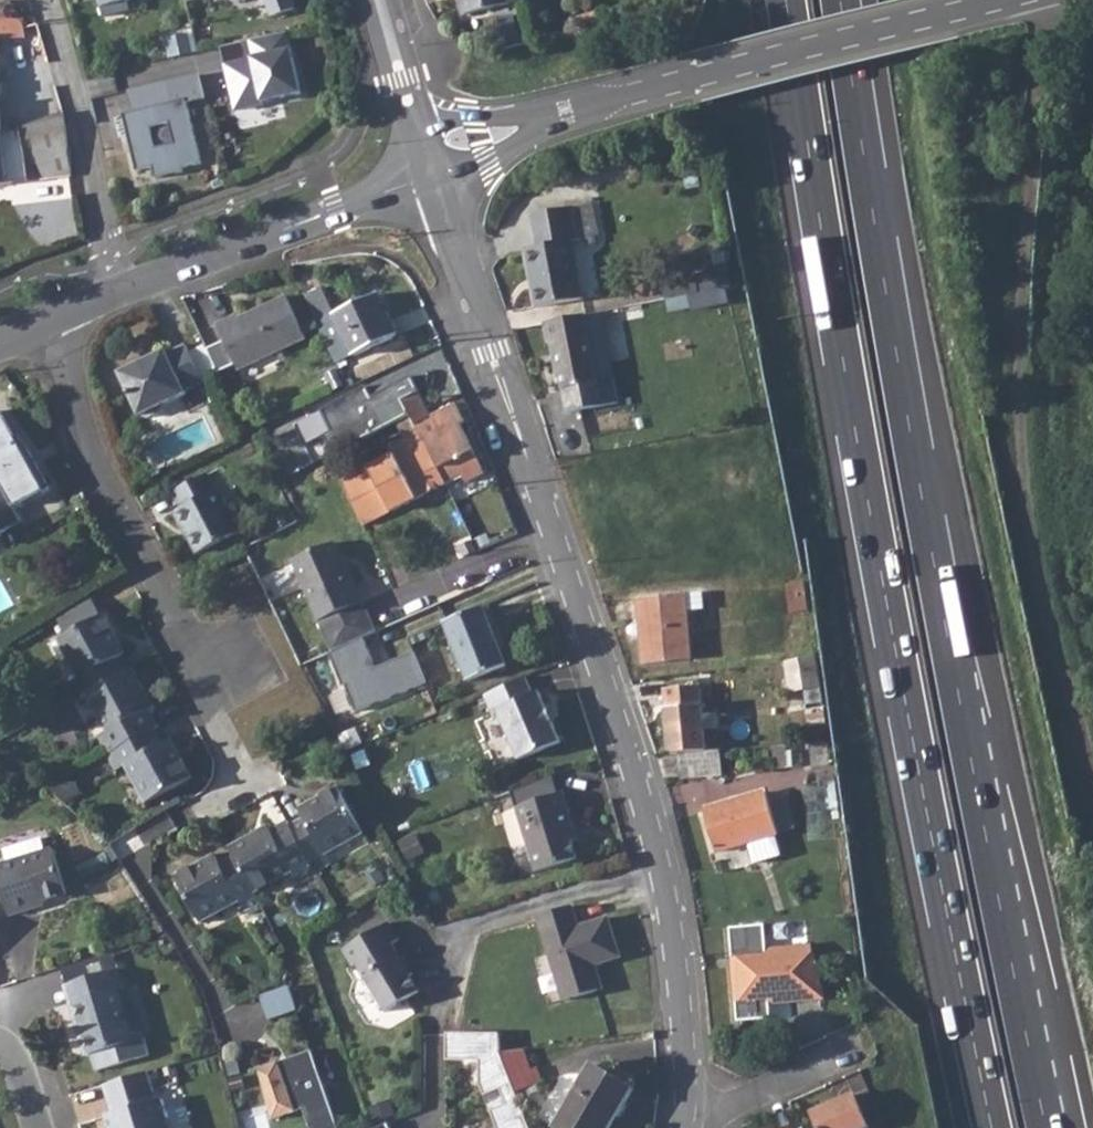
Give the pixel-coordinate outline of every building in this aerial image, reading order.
[(93,18),(130,10),(128,0),(89,0),(93,18)] [(269,20),(296,11),(292,0),(263,0),(269,20)] [(507,0),(459,0),(462,15),(508,3),(507,0)] [(22,37),(21,20),(0,20),(0,38),(22,37)] [(301,95),(288,28),(219,41),(231,108),(301,95)] [(206,97),(199,71),(128,89),(133,110),(123,113),(139,177),(201,161),(185,102),(206,97)] [(239,112),(244,128),(276,118),(272,102),(239,112)] [(70,173),(69,163),(61,112),(18,127),(1,129),(0,129),(0,184),(70,173)] [(539,244),(527,246),(538,304),(583,295),(572,239),(578,238),(572,205),(533,213),(539,244)] [(733,282),(729,264),(708,268),(711,286),(733,282)] [(711,286),(708,268),(664,277),(668,295),(711,286)] [(319,318),(333,312),(325,289),(310,294),(319,318)] [(380,295),(316,324),(333,361),(352,352),(354,354),(397,334),(380,295)] [(234,317),(215,325),(237,371),(305,340),(285,298),(256,311),(258,314),(251,317),(249,314),(235,320),(234,317)] [(588,311),(546,319),(550,339),(553,339),(560,375),(565,374),(571,408),(621,398),(617,374),(601,377),(588,311)] [(137,364),(117,373),(137,416),(140,415),(148,418),(161,412),(164,404),(187,394),(185,391),(203,384),(186,346),(168,353),(167,350),(144,361),(146,363),(139,366),(137,364)] [(251,379),(280,368),(275,356),(247,367),(251,379)] [(411,376),(394,385),(408,414),(446,483),(463,474),(466,480),(483,472),(459,424),(464,419),(456,402),(431,416),(411,376)] [(408,414),(394,385),(353,406),(368,436),(394,421),(408,414)] [(395,460),(343,487),(362,524),(446,483),(408,414),(394,421),(406,443),(391,451),(395,460)] [(207,473),(171,490),(180,507),(177,508),(198,552),(237,532),(207,473)] [(2,533),(1,531),(22,520),(0,481),(0,534),(2,533)] [(292,560),(335,648),(378,629),(346,563),(343,564),(331,540),(292,560)] [(803,580),(786,582),(790,610),(808,609),(803,580)] [(701,590),(638,595),(645,662),(691,658),(688,611),(703,609),(701,590)] [(67,634),(101,615),(91,596),(58,618),(67,634)] [(484,606),(446,621),(468,678),(506,662),(484,606)] [(68,682),(75,698),(124,671),(118,658),(126,652),(105,613),(101,615),(67,634),(51,643),(65,667),(70,665),(77,677),(68,682)] [(815,657),(789,660),(793,689),(802,689),(805,711),(797,713),(799,726),(826,725),(815,657)] [(124,671),(85,693),(105,731),(94,737),(104,755),(107,753),(153,728),(157,726),(148,710),(155,706),(134,666),(124,671)] [(525,674),(483,692),(491,709),(496,707),(518,757),(561,739),(538,689),(533,692),(525,674)] [(666,690),(672,752),(679,752),(708,750),(701,686),(666,690)] [(153,728),(107,753),(115,769),(123,764),(144,802),(192,776),(172,736),(160,742),(153,728)] [(720,749),(679,752),(681,777),(722,775),(720,749)] [(303,816),(289,824),(314,871),(328,863),(324,854),(362,833),(337,786),(298,807),(303,816)] [(562,791),(513,807),(534,871),(575,858),(566,828),(574,826),(562,791)] [(765,791),(702,811),(715,850),(750,839),(756,860),(782,852),(765,791)] [(266,823),(227,845),(232,855),(253,893),(291,871),(297,882),(315,872),(314,871),(289,824),(286,820),(270,829),(266,823)] [(131,827),(105,841),(116,859),(141,845),(131,827)] [(0,862),(0,865),(14,911),(37,904),(36,900),(70,890),(56,845),(49,847),(45,834),(7,846),(11,859),(0,862)] [(253,893),(232,855),(218,862),(214,852),(174,875),(200,922),(240,900),(245,909),(258,902),(253,893)] [(620,956),(608,917),(579,926),(572,905),(538,916),(565,1000),(599,989),(591,965),(620,956)] [(395,938),(386,921),(339,948),(348,963),(352,961),(380,1011),(414,991),(405,975),(409,973),(399,955),(396,956),(388,943),(395,938)] [(91,1029),(84,1031),(91,1053),(137,1039),(122,985),(128,984),(123,964),(87,975),(93,993),(81,996),(91,1029)] [(87,975),(69,981),(84,1031),(91,1029),(81,996),(93,993),(87,975)] [(294,985),(265,994),(272,1017),(301,1008),(294,985)] [(497,1033),(445,1033),(445,1052),(499,1051),(497,1033)] [(318,1048),(260,1065),(275,1118),(308,1109),(313,1127),(342,1127),(318,1048)] [(523,1048),(499,1051),(514,1092),(536,1082),(523,1048)] [(552,1127),(608,1127),(633,1087),(590,1062),(552,1127)] [(106,1085),(114,1114),(108,1116),(111,1127),(174,1127),(165,1099),(159,1102),(151,1071),(106,1085)] [(813,1110),(821,1127),(859,1127),(867,1125),(853,1092),(813,1110)]
